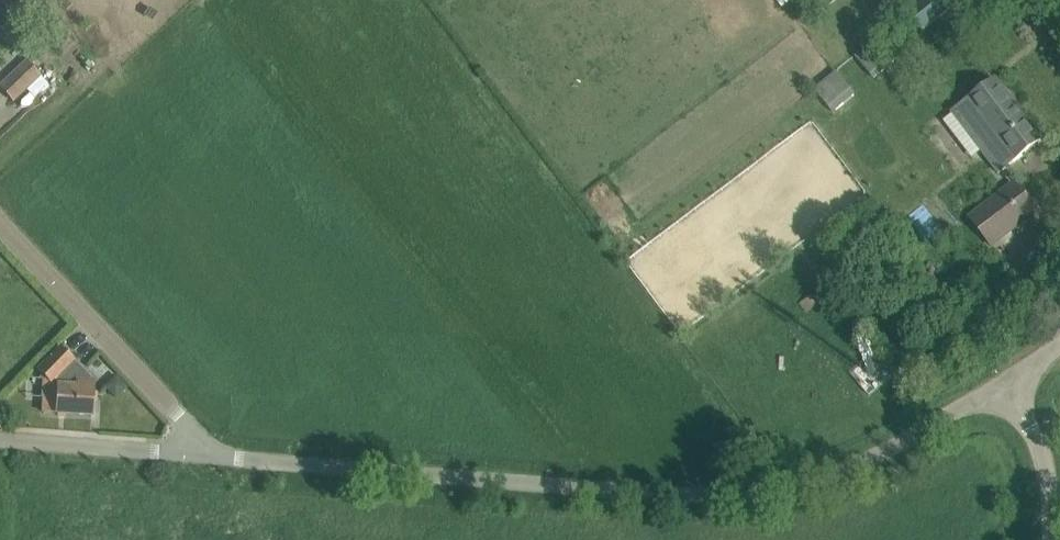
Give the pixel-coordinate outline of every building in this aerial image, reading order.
[(855,57),(873,79),(896,60),(877,38),(855,57)] [(0,87),(0,103),(15,119),(58,78),(35,54),(0,87)] [(837,71),(835,73),(815,88),(834,112),(856,94),(837,71)] [(996,79),(971,97),(973,99),(954,113),(1000,173),(1042,140),(996,79)] [(1015,179),(969,215),(993,245),(1039,210),(1015,179)] [(53,385),(62,376),(71,385),(76,380),(85,371),(76,362),(76,361),(60,346),(37,369),(53,385)] [(58,390),(45,389),(44,412),(92,415),(94,381),(76,380),(75,386),(58,385),(58,390)]
